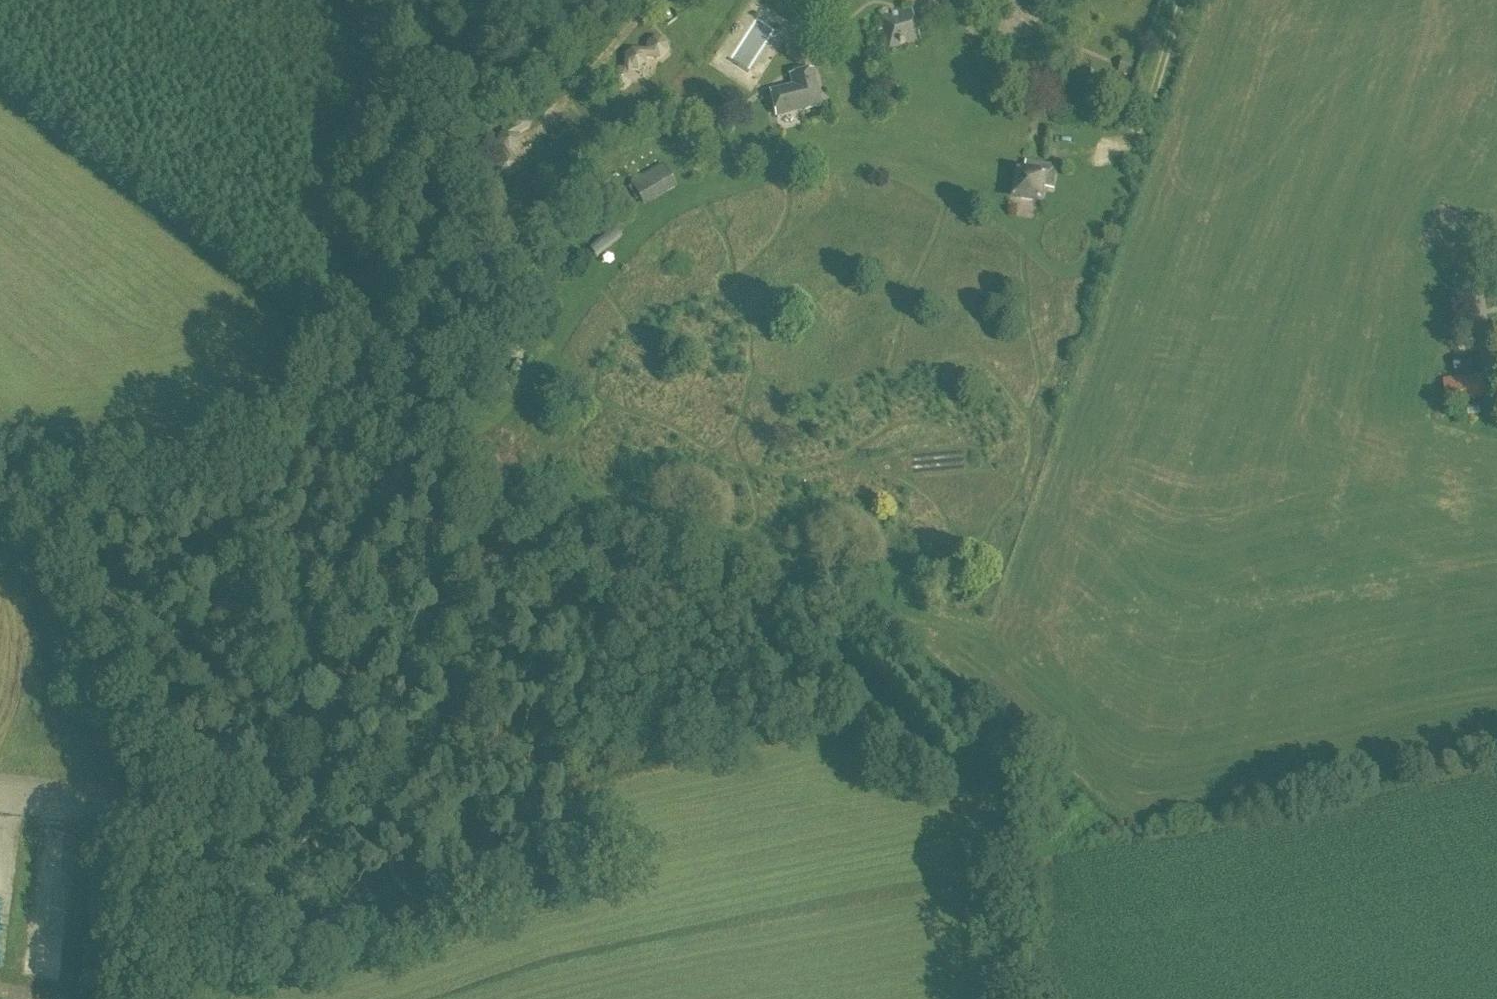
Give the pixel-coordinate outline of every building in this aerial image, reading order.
[(889,50),(922,41),(913,10),(880,19),(889,50)] [(610,74),(610,82),(615,89),(624,90),(631,84),(632,70),(638,70),(645,64),(645,58),(660,59),(667,53),(667,44),(661,38),(652,37),(646,43),(645,49),(631,48),(624,54),(623,69),(617,68),(610,74)] [(1131,77),(1135,61),(1123,58),(1119,74),(1131,77)] [(774,116),(821,105),(813,68),(788,74),(790,85),(768,90),(774,116)] [(1057,166),(1026,161),(1025,169),(1015,168),(1010,201),(1043,206),(1046,189),(1053,190),(1057,166)] [(660,170),(635,184),(646,203),(673,187),(663,168),(660,170)] [(1446,403),(1485,397),(1482,374),(1443,379),(1446,403)] [(41,915),(36,987),(71,989),(76,917),(41,915)]
